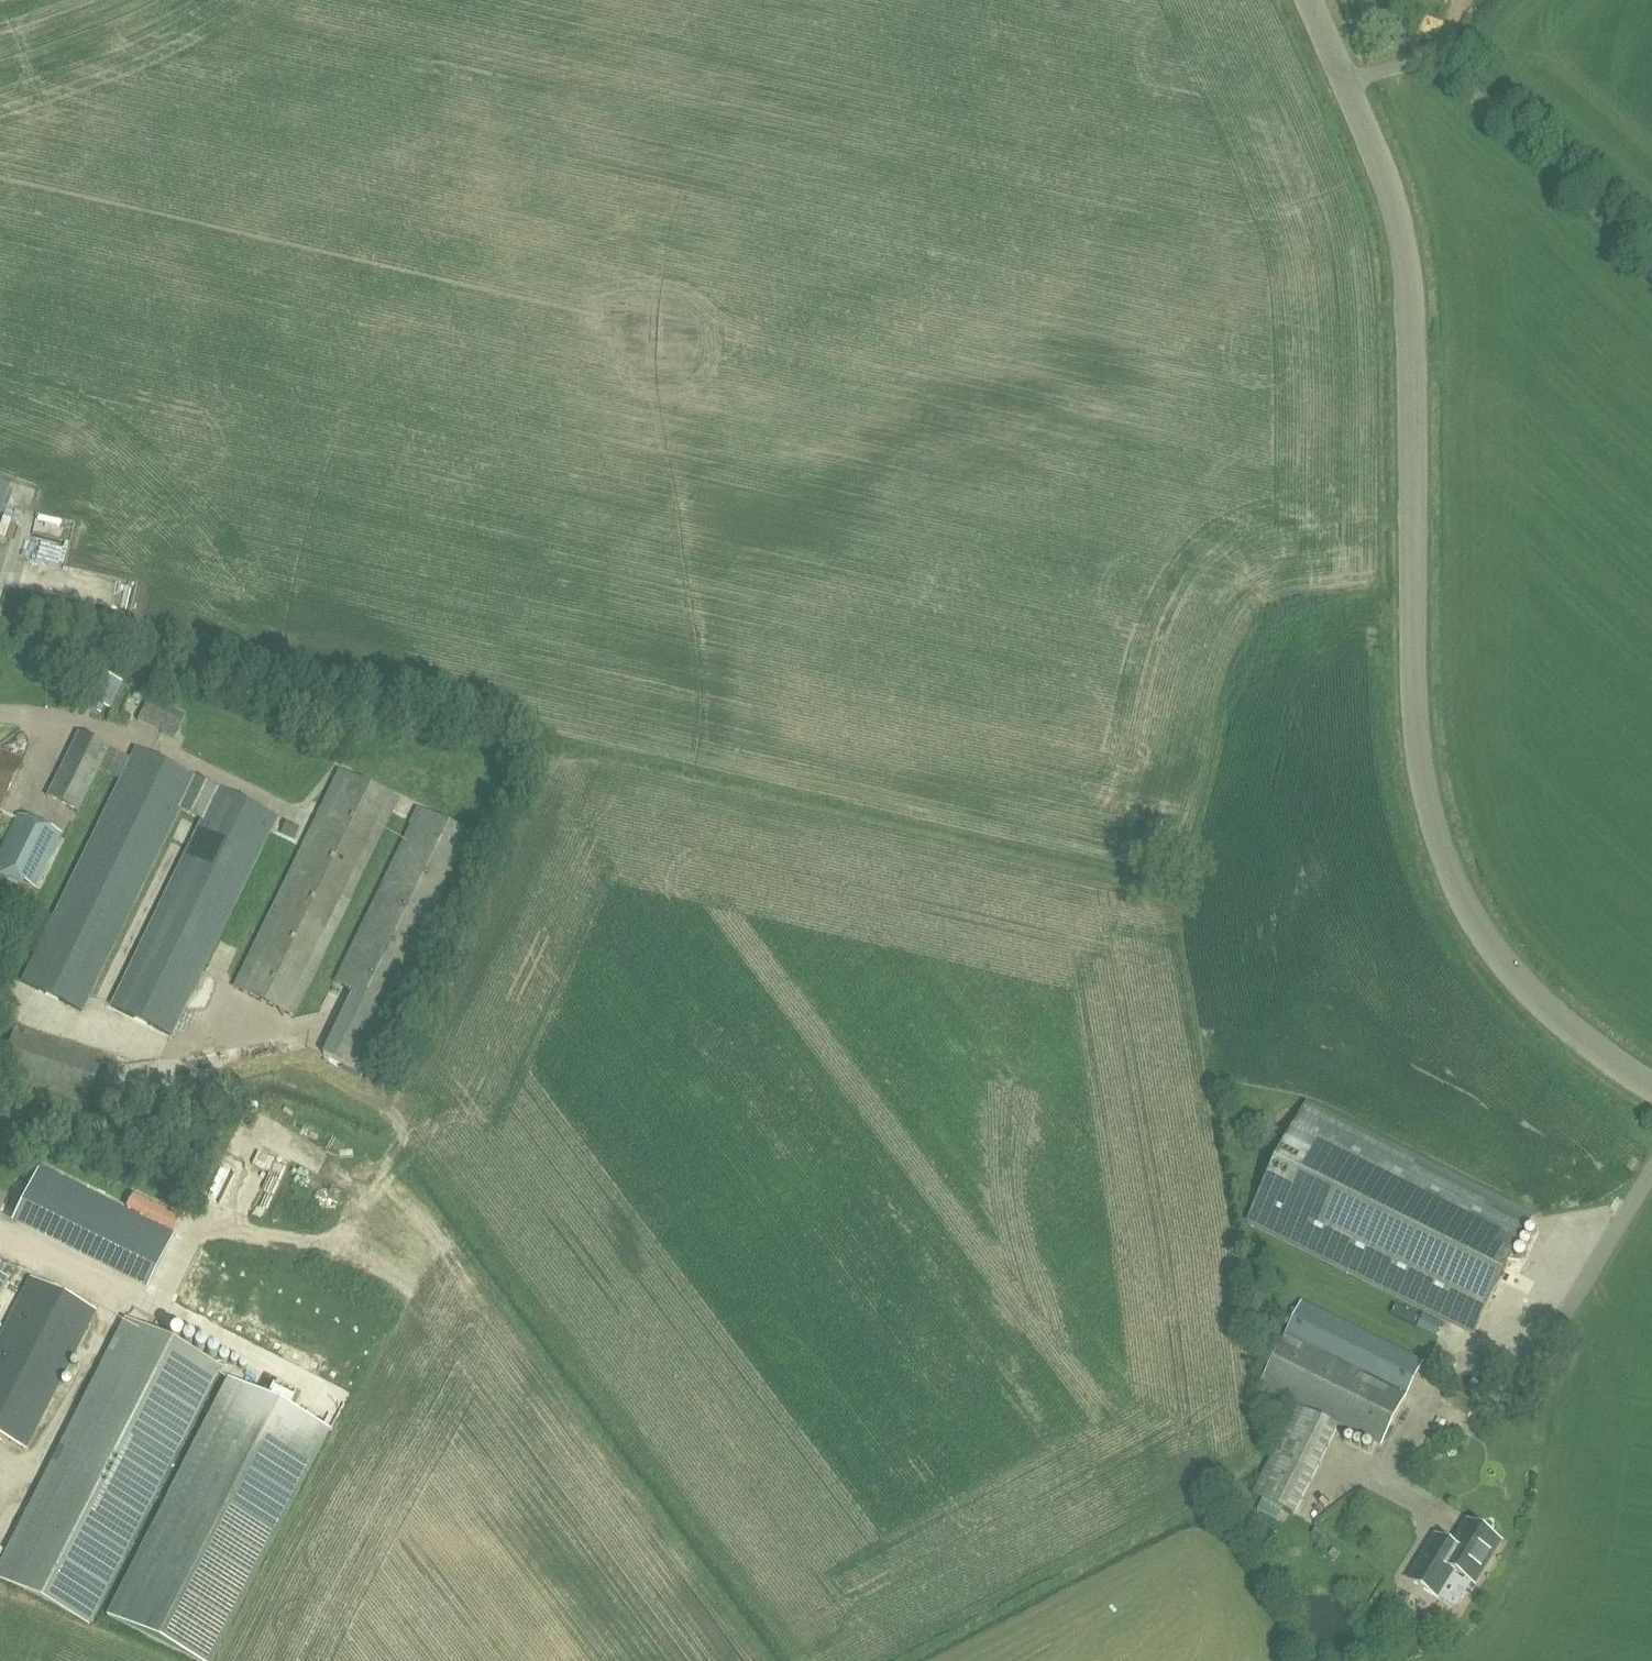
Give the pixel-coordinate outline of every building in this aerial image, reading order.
[(111,708),(122,681),(96,669),(84,696),(111,708)] [(138,720),(175,738),(186,714),(149,696),(138,720)] [(131,758),(77,732),(46,796),(78,811),(99,769),(120,780),(131,758)] [(196,777),(136,748),(131,758),(120,780),(20,981),(82,1011),(180,809),(196,777)] [(21,763),(0,754),(0,809),(21,763)] [(379,1007),(446,811),(338,775),(296,900),(292,898),(289,906),(276,902),(246,988),(271,996),(294,926),(337,941),(369,847),(392,855),(399,835),(401,836),(347,997),(379,1007)] [(277,816),(196,777),(180,809),(201,819),(109,1001),(109,1007),(171,1036),(277,816)] [(62,833),(16,813),(0,847),(0,872),(1,872),(0,875),(0,876),(22,886),(24,882),(35,887),(62,833)] [(381,1068),(384,1014),(349,1012),(346,1066),(381,1068)] [(1247,1222),(1473,1334),(1532,1215),(1308,1105),(1247,1222)] [(174,1235),(40,1169),(16,1216),(150,1283),(174,1235)] [(377,1345),(208,1259),(185,1306),(353,1392),(377,1345)] [(30,1276),(0,1334),(0,1437),(25,1449),(96,1310),(30,1276)] [(1420,1362),(1302,1303),(1287,1332),(1405,1391),(1420,1362)] [(126,1318),(0,1566),(0,1579),(88,1624),(220,1365),(126,1318)] [(1405,1391),(1287,1332),(1260,1385),(1380,1446),(1402,1402),(1400,1401),(1405,1391)] [(225,1382),(105,1619),(183,1660),(216,1660),(331,1436),(225,1382)] [(1298,1406),(1254,1495),(1296,1516),(1340,1427),(1298,1406)] [(1437,1537),(1410,1580),(1438,1597),(1455,1571),(1475,1584),(1501,1543),(1468,1522),(1453,1547),(1437,1537)]
